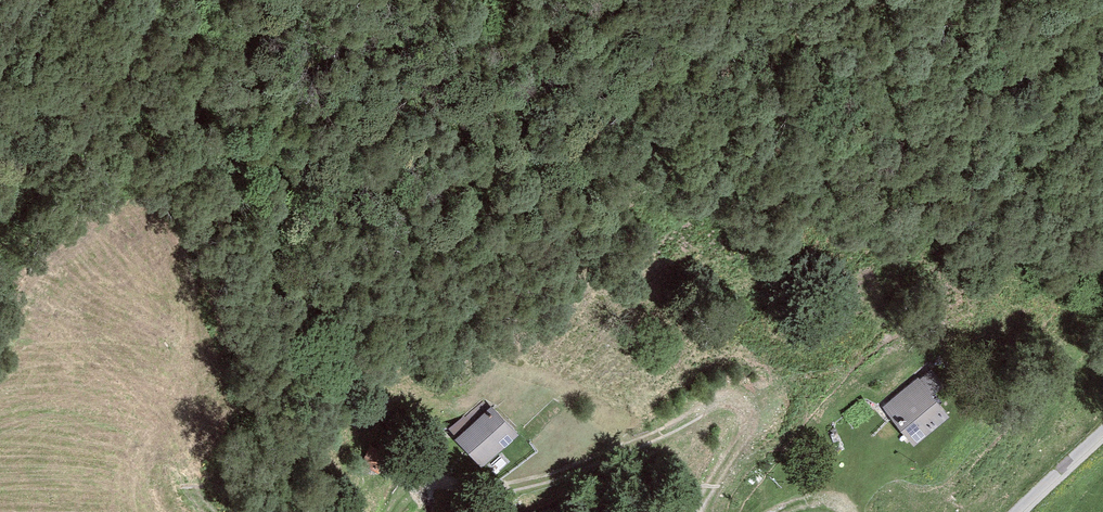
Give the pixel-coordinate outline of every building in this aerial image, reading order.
[(939,384),(926,369),(880,406),(909,442),(943,415),(927,394),(939,384)] [(515,431),(490,405),(454,438),(479,465),(515,431)]
